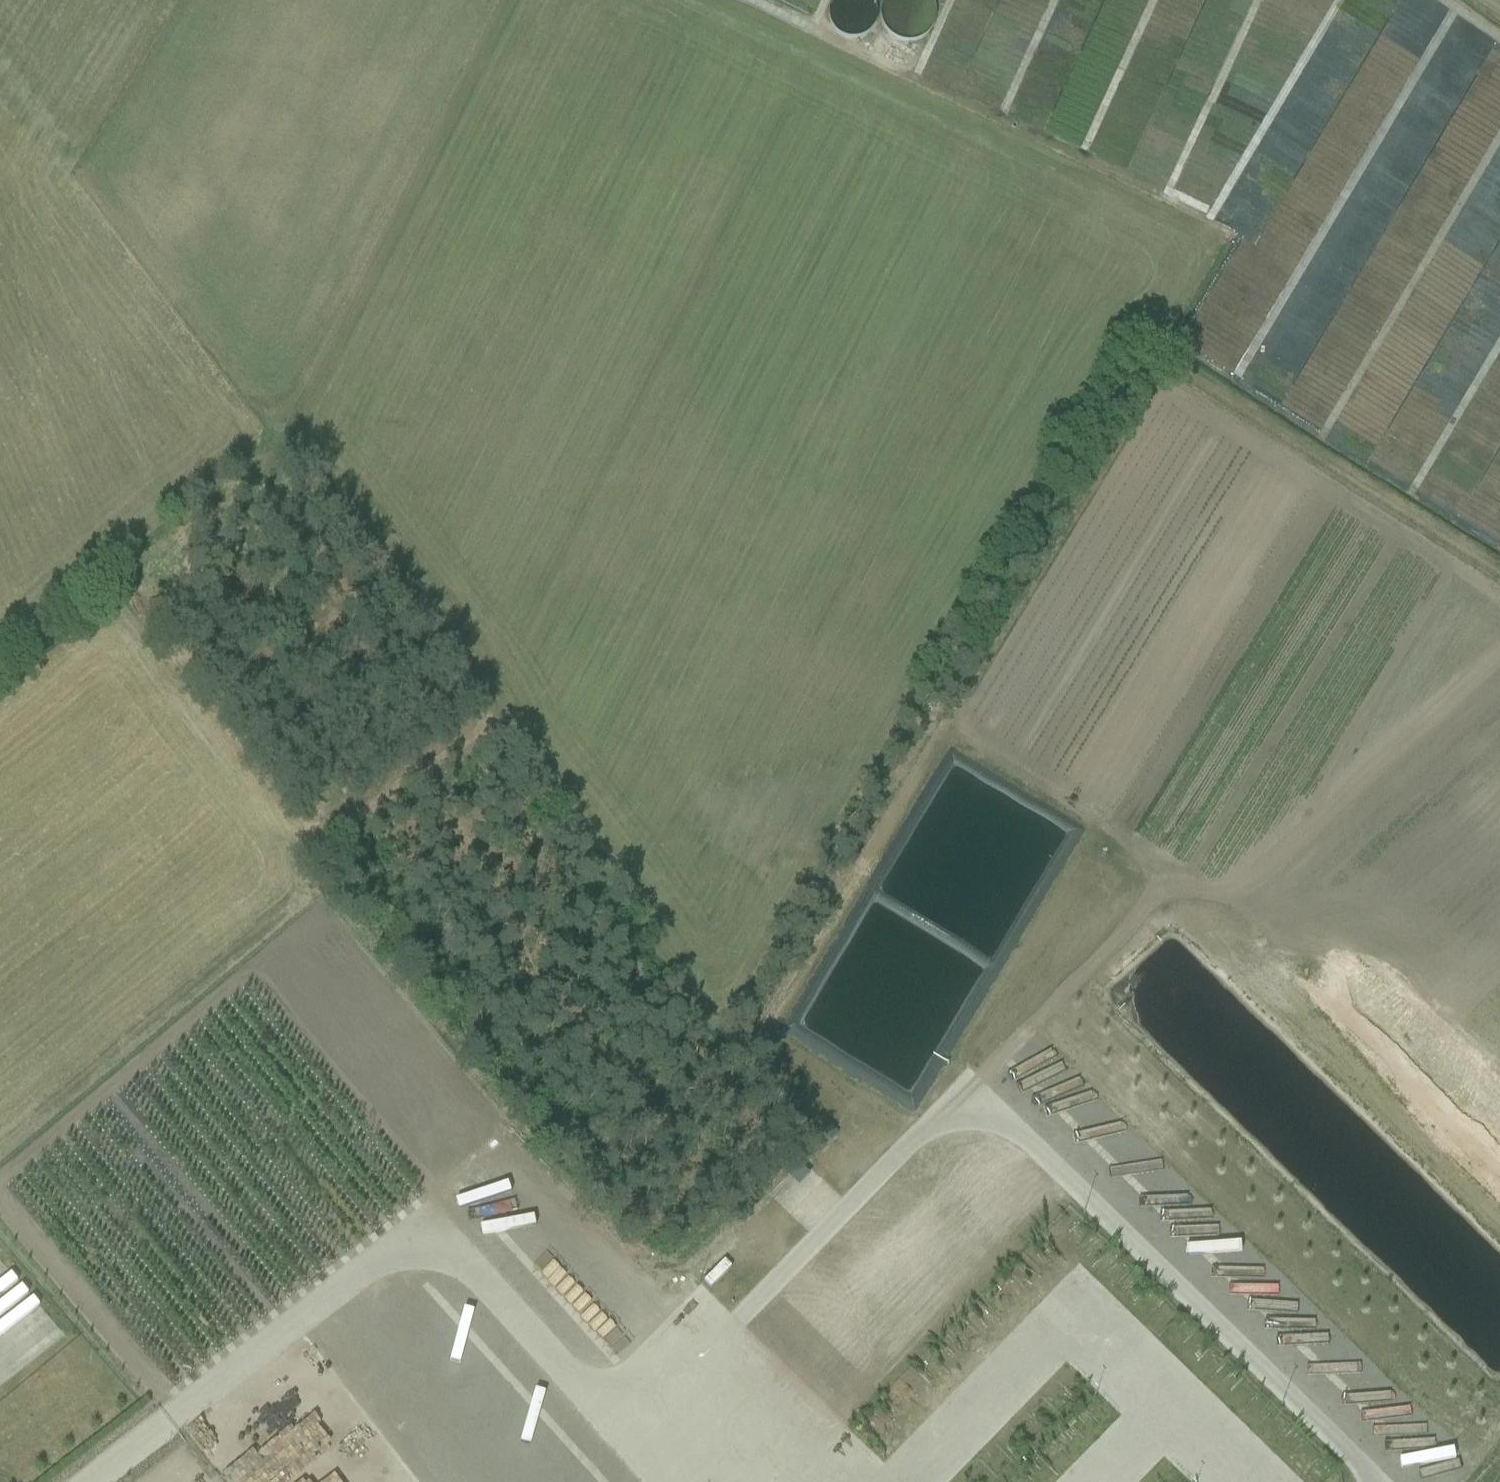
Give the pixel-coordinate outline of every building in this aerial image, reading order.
[(1229,111),(1252,120),(1251,123),(1281,134),(1314,51),(1321,54),(1317,64),(1337,72),(1366,0),(1274,0),(1229,111)] [(830,1125),(823,1131),(829,1139),(832,1137),(836,1133),(835,1131),(830,1125)]
